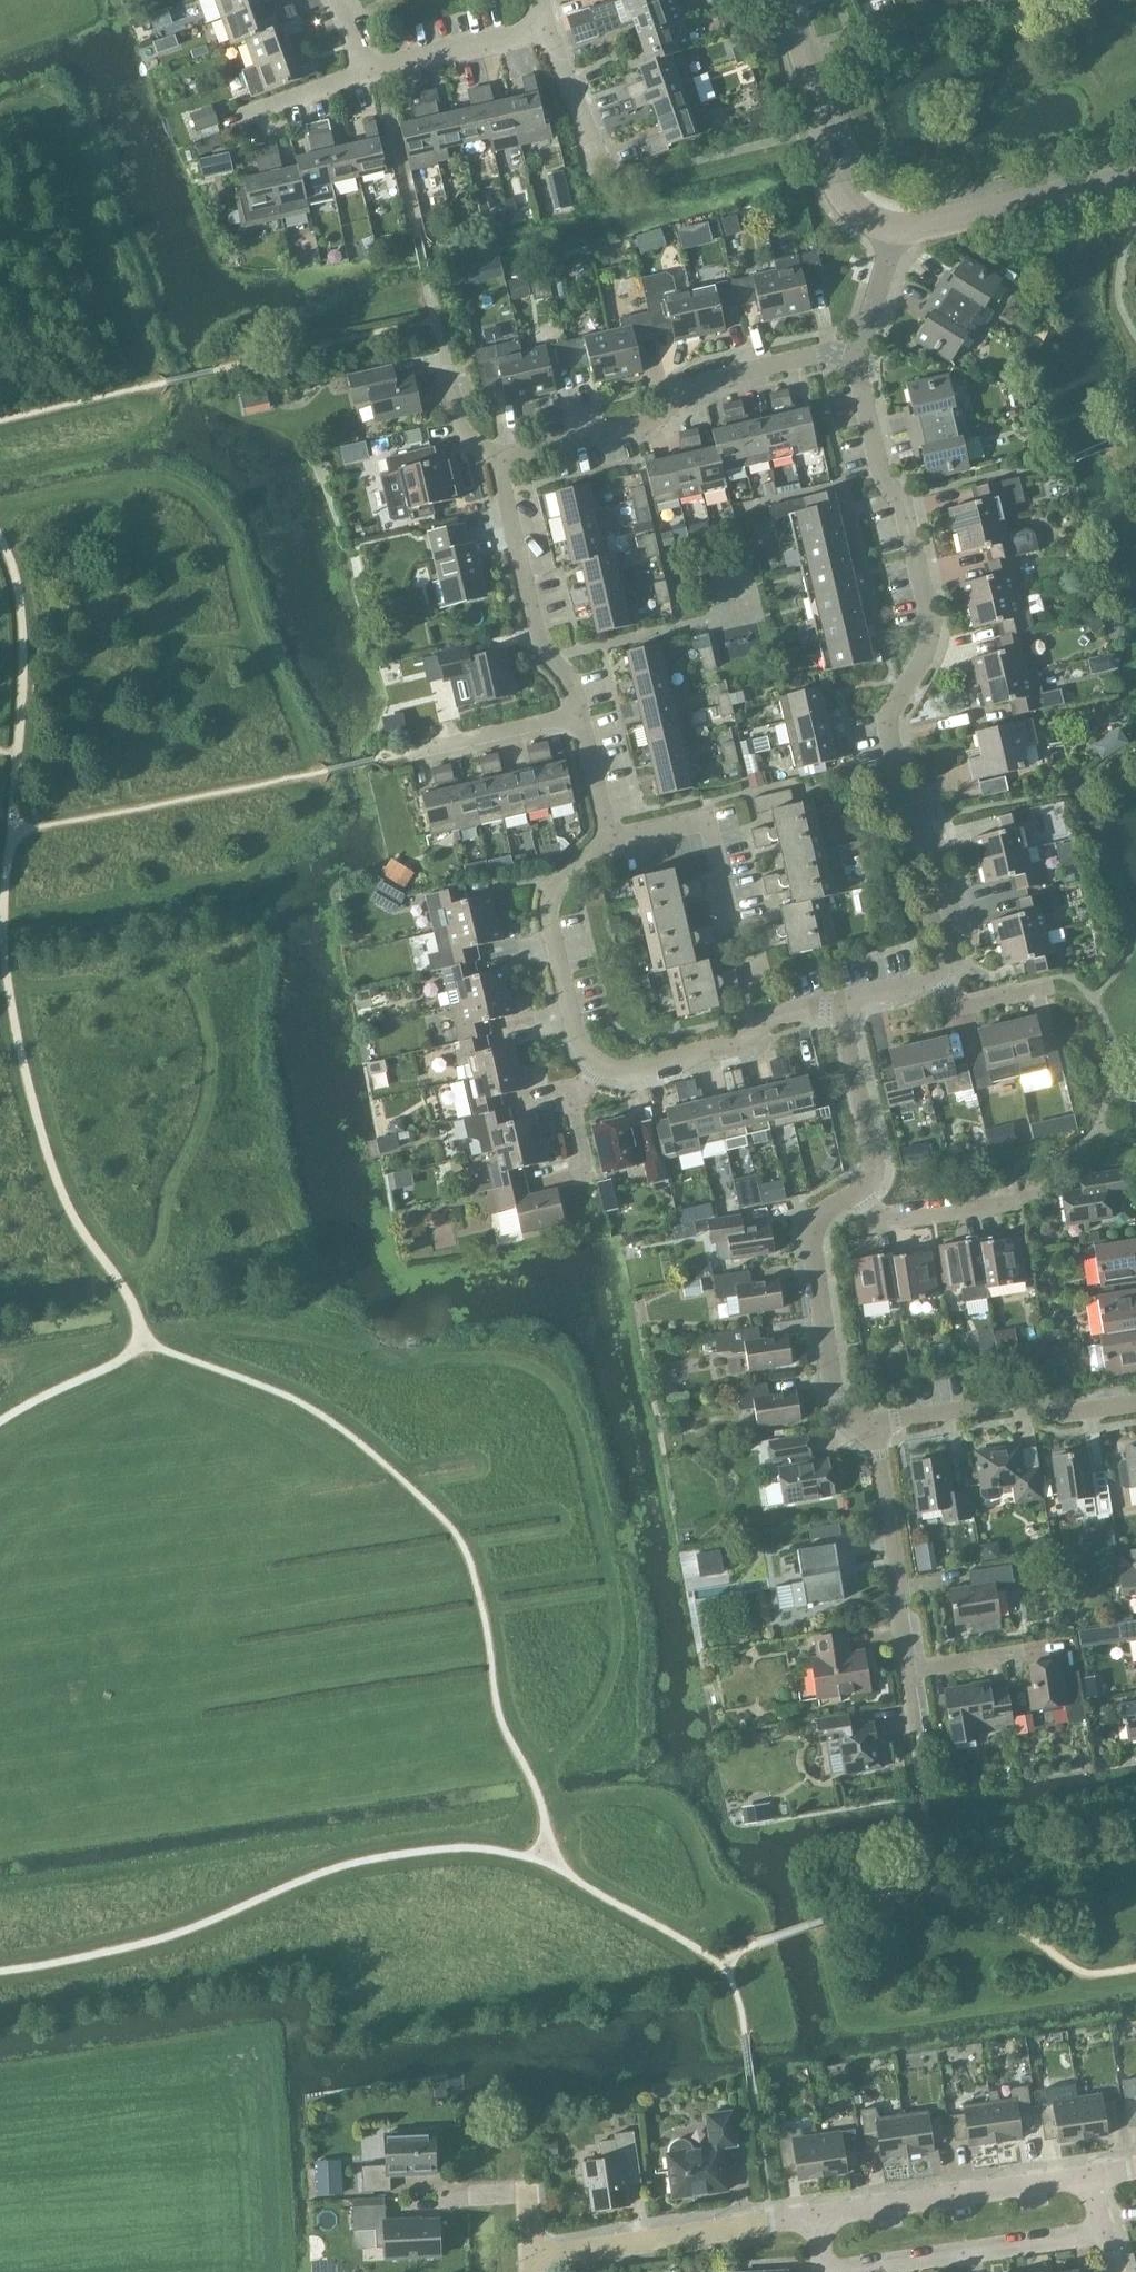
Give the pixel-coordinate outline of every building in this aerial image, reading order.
[(260,5),(275,0),(216,0),(223,19),(260,5)] [(610,6),(609,3),(590,9),(595,23),(662,0),(626,0),(610,6)] [(683,22),(676,0),(662,0),(595,23),(599,36),(618,30),(618,27),(634,21),(639,37),(683,22)] [(223,19),(232,46),(246,40),(285,26),(285,25),(299,21),(293,6),(273,13),(275,17),(265,20),(260,5),(223,19)] [(303,32),(299,21),(285,25),(285,26),(246,40),(255,66),(293,53),(287,38),(303,32)] [(680,53),(684,52),(692,49),(683,22),(639,37),(645,53),(627,59),(631,70),(640,67),(680,54),(680,53)] [(153,30),(137,33),(141,56),(157,53),(153,30)] [(632,99),(693,78),(684,52),(680,53),(680,54),(640,67),(645,82),(628,88),(632,99)] [(318,74),(314,62),(298,68),(293,53),(255,66),(243,71),(252,98),(265,94),(318,74)] [(510,100),(521,147),(553,140),(550,122),(545,123),(534,76),(522,79),(527,97),(510,100)] [(658,120),(690,109),(702,105),(693,78),(632,99),(619,103),(623,114),(653,104),(658,120)] [(521,147),(510,100),(494,104),(490,86),(479,89),(491,139),(494,153),(521,147)] [(437,89),(423,92),(424,101),(436,152),(439,164),(449,161),(447,149),(463,145),(456,113),(440,116),(437,103),(440,103),(437,89)] [(463,145),(491,139),(479,89),(468,91),(472,109),(456,113),(463,145)] [(424,101),(423,92),(408,96),(412,109),(415,109),(418,122),(401,126),(412,174),(440,167),(439,164),(436,152),(424,101)] [(711,132),(702,105),(690,109),(658,120),(663,135),(638,144),(643,159),(668,150),(667,147),(711,132)] [(191,116),(194,123),(197,133),(218,125),(212,108),(191,116)] [(359,178),(352,146),(335,150),(329,121),(318,123),(332,185),(359,178)] [(352,146),(359,178),(387,172),(376,122),(364,124),(368,142),(352,146)] [(318,123),(307,126),(313,155),(296,159),(298,168),(299,168),(305,191),(332,185),(318,123)] [(276,142),(265,145),(279,206),(282,220),(310,213),(307,200),(305,191),(299,168),(298,168),(283,171),(276,142)] [(279,206),(265,145),(254,147),(261,176),(244,180),(247,192),(237,195),(236,195),(243,229),(282,220),(279,206)] [(229,154),(200,161),(204,178),(233,171),(229,154)] [(778,272),(789,318),(813,312),(808,293),(828,288),(819,252),(776,262),(778,272)] [(935,294),(985,327),(994,312),(986,306),(1002,281),(968,259),(951,284),(945,279),(935,294)] [(789,318),(778,272),(735,282),(741,308),(761,303),(765,323),(789,318)] [(666,274),(642,279),(648,307),(649,311),(652,310),(656,325),(667,323),(666,317),(672,316),(678,342),(702,337),(691,291),(676,294),(672,278),(666,274)] [(741,308),(735,282),(724,285),(716,285),(691,291),(702,337),(727,331),(721,306),(727,304),(729,311),(741,308)] [(976,340),(985,327),(935,294),(926,308),(932,312),(916,336),(951,359),(968,335),(976,340)] [(658,337),(656,325),(652,310),(647,311),(620,318),(622,329),(609,332),(620,377),(644,371),(637,341),(658,337)] [(596,382),(620,377),(609,332),(566,342),(572,367),(585,364),(584,359),(591,357),(596,382)] [(533,396),(523,351),(520,340),(496,346),(477,350),(480,361),(485,386),(498,383),(497,378),(503,377),(505,382),(509,402),(533,396)] [(553,371),(572,367),(566,342),(553,345),(547,346),(523,351),(533,396),(558,391),(553,371)] [(383,369),(350,377),(356,404),(372,400),(378,421),(421,411),(413,378),(386,384),(383,369)] [(910,434),(968,421),(964,405),(955,407),(948,376),(908,385),(915,416),(906,418),(910,434)] [(789,390),(780,393),(778,393),(793,456),(818,451),(809,410),(794,414),(789,390)] [(793,456),(778,393),(770,395),(776,418),(761,421),(768,453),(770,462),(793,456)] [(768,453),(761,421),(747,424),(742,401),(731,404),(745,458),(768,453)] [(747,467),(745,458),(731,404),(723,406),(728,429),(713,432),(717,448),(723,473),(724,472),(747,467)] [(922,449),(923,452),(929,480),(970,471),(963,440),(971,438),(968,421),(910,434),(914,451),(922,449)] [(728,489),(724,472),(723,473),(717,448),(703,451),(698,430),(689,432),(704,494),(728,489)] [(704,494),(689,432),(680,434),(685,456),(671,459),(681,500),(704,494)] [(435,461),(431,447),(385,457),(389,472),(384,473),(381,477),(391,519),(395,522),(410,518),(411,520),(427,517),(424,506),(462,498),(452,457),(435,461)] [(681,500),(671,459),(656,462),(655,454),(645,456),(656,505),(681,500)] [(1017,480),(1004,483),(977,490),(980,505),(954,511),(958,532),(1001,522),(998,510),(1023,504),(1017,480)] [(777,496),(773,483),(761,487),(761,489),(757,491),(758,497),(763,496),(764,500),(777,496)] [(562,516),(596,508),(590,484),(556,492),(562,516)] [(646,497),(644,488),(631,491),(633,500),(646,497)] [(851,576),(848,563),(848,562),(857,560),(855,548),(845,550),(842,536),(852,534),(849,522),(839,524),(836,510),(845,508),(843,497),(834,499),(832,492),(769,506),(773,523),(792,519),(827,671),(832,670),(870,661),(871,666),(881,664),(878,652),(869,654),(866,639),(875,637),(873,631),(872,626),(863,628),(860,614),(869,612),(866,600),(857,602),(854,588),(863,586),(860,574),(851,576)] [(649,510),(646,497),(633,500),(636,513),(649,510)] [(567,540),(601,532),(596,508),(562,516),(567,540)] [(737,530),(733,515),(722,526),(724,534),(737,530)] [(1004,535),(1001,522),(958,532),(963,555),(992,548),(995,563),(1015,559),(1037,554),(1033,537),(1031,534),(1029,532),(1026,531),(1022,531),(1015,533),(1004,535)] [(463,526),(431,534),(442,580),(435,582),(440,605),(483,595),(472,546),(468,547),(463,526)] [(607,555),(606,555),(601,532),(567,540),(573,564),(581,562),(580,561),(607,555)] [(658,545),(655,536),(643,539),(643,540),(636,542),(638,550),(645,548),(658,545)] [(661,558),(658,545),(645,548),(648,561),(661,558)] [(619,577),(614,554),(606,555),(607,555),(580,561),(581,562),(586,585),(619,577)] [(971,608),(1013,598),(1010,584),(1020,581),(1015,559),(995,563),(990,565),(993,580),(966,586),(971,608)] [(591,609),(625,601),(619,577),(586,585),(591,609)] [(668,591),(666,583),(653,586),(655,594),(668,591)] [(671,605),(668,591),(655,594),(658,608),(671,605)] [(1023,596),(1013,598),(971,608),(976,630),(1003,624),(1007,639),(1028,634),(1032,633),(1023,596)] [(625,601),(591,609),(597,633),(631,625),(625,601)] [(983,683),(1026,673),(1024,663),(1035,661),(1028,634),(1007,639),(1000,641),(1003,654),(977,660),(983,683)] [(632,677),(666,669),(660,645),(626,653),(632,677)] [(467,646),(439,653),(446,682),(471,677),(477,703),(516,694),(506,650),(470,659),(467,646)] [(713,658),(711,648),(698,651),(701,661),(713,658)] [(716,671),(713,658),(701,661),(704,674),(716,671)] [(638,701),(671,693),(666,669),(632,677),(638,701)] [(1026,673),(983,683),(988,707),(1015,700),(1018,716),(1064,706),(1060,691),(1043,695),(1038,673),(1026,676),(1026,673)] [(785,722),(826,712),(821,687),(779,697),(785,722)] [(643,724),(677,716),(671,693),(638,701),(643,724)] [(730,703),(728,694),(716,697),(718,706),(730,703)] [(733,716),(730,703),(718,706),(721,719),(733,716)] [(790,745),(832,736),(826,712),(785,722),(790,745)] [(649,747),(682,739),(677,716),(643,724),(649,747)] [(1110,751),(1135,732),(1123,716),(1098,735),(1110,751)] [(1024,748),(1036,746),(1031,723),(977,735),(982,757),(969,760),(973,780),(1028,769),(1024,748)] [(842,748),(835,749),(832,736),(790,745),(796,770),(838,760),(838,759),(844,757),(842,748)] [(654,771),(688,763),(682,739),(649,747),(654,771)] [(537,745),(541,761),(542,766),(552,808),(576,802),(567,761),(551,765),(546,743),(537,745)] [(721,746),(723,754),(735,752),(734,743),(721,746)] [(531,763),(541,761),(537,745),(527,748),(531,763)] [(738,765),(735,752),(723,754),(726,767),(738,765)] [(527,813),(518,772),(504,775),(499,754),(489,757),(501,811),(503,819),(527,813)] [(503,819),(501,811),(489,757),(480,759),(485,780),(470,783),(480,825),(503,819)] [(688,763),(654,771),(660,795),(694,787),(688,763)] [(480,825),(470,783),(455,786),(454,780),(451,765),(441,767),(456,830),(480,825)] [(527,813),(552,808),(542,766),(518,772),(527,813)] [(431,836),(456,830),(441,767),(432,769),(437,791),(422,794),(431,836)] [(762,926),(764,936),(766,945),(781,941),(783,938),(789,937),(793,954),(834,944),(823,897),(835,894),(813,800),(795,804),(791,790),(753,799),(757,814),(774,810),(777,826),(772,828),(767,825),(752,828),(757,848),(772,845),(775,840),(780,839),(789,872),(783,874),(779,872),(763,876),(768,895),(782,891),(785,885),(791,884),(795,902),(782,905),(786,923),(780,924),(777,923),(762,926)] [(1063,808),(1049,811),(1054,837),(1069,834),(1063,808)] [(982,861),(1027,851),(1024,838),(1034,836),(1028,811),(1002,817),(1005,831),(977,838),(982,861)] [(1019,893),(1046,887),(1040,861),(1030,863),(1027,851),(982,861),(987,884),(1015,878),(1019,893)] [(669,970),(675,993),(681,1017),(723,1007),(718,988),(723,986),(728,990),(742,987),(737,967),(725,971),(721,976),(716,977),(710,959),(698,962),(695,945),(699,944),(704,947),(717,943),(713,924),(699,927),(696,933),(692,934),(684,899),(689,898),(693,900),(706,897),(701,878),(688,881),(685,887),(681,887),(676,868),(634,878),(657,973),(669,970)] [(451,931),(497,920),(492,898),(464,905),(460,890),(433,896),(439,920),(448,918),(451,931)] [(1001,944),(1046,934),(1044,921),(1053,919),(1047,894),(1021,900),(1024,915),(996,921),(1001,944)] [(502,942),(497,920),(451,931),(451,929),(435,933),(440,952),(429,955),(432,972),(444,970),(444,971),(472,964),(478,963),(475,949),(502,942)] [(397,940),(426,932),(423,922),(394,930),(397,940)] [(1038,974),(1065,967),(1060,945),(1050,947),(1046,934),(1001,944),(1006,966),(1035,960),(1038,974)] [(453,1008),(508,994),(502,972),(475,979),(472,964),(444,971),(453,1008)] [(386,969),(352,978),(358,1000),(391,992),(386,969)] [(462,1043),(485,1038),(489,1037),(486,1023),(513,1017),(508,994),(453,1008),(462,1043)] [(1046,1073),(1061,1070),(1055,1043),(1042,1046),(1035,1017),(1008,1023),(1016,1061),(1042,1056),(1046,1073)] [(1019,1076),(1016,1061),(1008,1023),(980,1029),(986,1058),(972,1061),(978,1088),(994,1085),(993,1082),(1019,1076)] [(919,1043),(928,1081),(944,1077),(947,1093),(974,1087),(968,1061),(954,1065),(947,1037),(919,1043)] [(477,1080),(521,1069),(516,1047),(488,1053),(485,1038),(462,1043),(457,1044),(463,1068),(473,1066),(477,1080)] [(912,1084),(928,1081),(919,1043),(891,1049),(897,1077),(884,1080),(889,1106),(916,1100),(912,1084)] [(788,1057),(778,1059),(794,1123),(830,1114),(828,1106),(820,1072),(807,1075),(793,1079),(788,1057)] [(774,1084),(760,1087),(770,1129),(794,1123),(778,1059),(769,1061),(774,1084)] [(741,1068),(731,1071),(750,1145),(772,1139),(770,1129),(760,1087),(746,1091),(741,1068)] [(521,1069),(477,1080),(467,1082),(476,1119),(503,1112),(499,1098),(527,1092),(521,1069)] [(727,1095),(713,1099),(726,1150),(750,1145),(731,1071),(722,1073),(727,1095)] [(694,1079),(685,1082),(702,1151),(703,1156),(726,1150),(713,1099),(700,1102),(694,1079)] [(668,1116),(654,1119),(664,1160),(702,1151),(685,1082),(675,1084),(681,1107),(666,1110),(668,1116)] [(508,1111),(503,1112),(476,1119),(467,1121),(471,1138),(482,1141),(485,1155),(499,1152),(544,1141),(538,1118),(511,1125),(508,1111)] [(631,1118),(593,1127),(604,1171),(646,1161),(651,1181),(666,1178),(652,1120),(633,1124),(631,1118)] [(997,1127),(986,1130),(991,1150),(1002,1147),(997,1127)] [(549,1163),(544,1141),(499,1152),(502,1165),(491,1168),(495,1182),(475,1187),(474,1181),(458,1185),(461,1197),(496,1189),(497,1191),(525,1184),(522,1170),(549,1163)] [(416,1157),(395,1162),(402,1190),(423,1185),(416,1157)] [(790,1187),(786,1165),(739,1175),(743,1196),(790,1187)] [(1128,1194),(1124,1171),(1092,1175),(1095,1189),(1062,1194),(1066,1226),(1110,1219),(1107,1197),(1128,1194)] [(529,1197),(525,1184),(497,1191),(502,1214),(499,1215),(504,1235),(525,1230),(526,1233),(569,1222),(561,1189),(529,1197)] [(685,1209),(719,1205),(718,1192),(684,1196),(685,1209)] [(715,1244),(718,1243),(720,1255),(726,1259),(732,1258),(732,1262),(774,1255),(769,1224),(753,1227),(751,1224),(747,1222),(743,1221),(740,1222),(739,1217),(706,1223),(710,1241),(715,1244)] [(1026,1284),(1019,1238),(981,1244),(980,1244),(987,1286),(986,1286),(986,1290),(1026,1284)] [(988,1298),(986,1290),(986,1286),(987,1286),(980,1244),(981,1244),(980,1240),(940,1247),(947,1292),(964,1289),(966,1301),(988,1298)] [(1135,1281),(1135,1242),(1095,1248),(1100,1287),(1135,1281)] [(932,1252),(892,1258),(898,1299),(897,1299),(897,1304),(939,1297),(932,1252)] [(898,1299),(892,1258),(891,1254),(853,1260),(860,1305),(897,1299),(898,1299)] [(715,1295),(721,1297),(737,1295),(740,1314),(783,1308),(778,1279),(751,1284),(749,1270),(712,1277),(715,1295)] [(1103,1335),(1104,1336),(1135,1331),(1135,1291),(1097,1298),(1103,1335)] [(758,1327),(726,1332),(716,1334),(719,1353),(729,1351),(735,1355),(747,1353),(750,1372),(792,1365),(787,1337),(761,1341),(758,1327)] [(1103,1335),(1099,1336),(1105,1376),(1135,1371),(1135,1331),(1104,1336),(1103,1335)] [(863,1356),(865,1372),(879,1369),(877,1354),(863,1356)] [(738,1407),(744,1411),(756,1408),(760,1428),(802,1420),(797,1392),(770,1397),(767,1384),(735,1389),(738,1407)] [(809,1439),(771,1446),(774,1462),(783,1460),(784,1470),(780,1470),(786,1505),(835,1497),(829,1463),(810,1467),(808,1456),(812,1455),(809,1439)] [(1125,1447),(1127,1461),(1121,1462),(1119,1465),(1122,1485),(1125,1488),(1130,1487),(1131,1489),(1135,1488),(1135,1445),(1125,1447)] [(978,1454),(983,1491),(984,1496),(988,1500),(1002,1498),(1005,1493),(1005,1488),(1013,1487),(1016,1505),(1042,1501),(1037,1470),(1023,1472),(1019,1448),(978,1454)] [(1094,1517),(1111,1514),(1105,1472),(1089,1475),(1086,1454),(1053,1459),(1060,1502),(1075,1499),(1077,1505),(1081,1510),(1084,1513),(1087,1516),(1094,1517)] [(945,1459),(923,1462),(914,1464),(922,1513),(944,1509),(946,1522),(969,1518),(965,1492),(951,1494),(945,1459)] [(839,1523),(822,1526),(824,1537),(841,1535),(839,1523)] [(704,1565),(727,1564),(726,1539),(702,1540),(704,1565)] [(799,1552),(803,1583),(777,1587),(781,1610),(843,1601),(838,1569),(851,1567),(847,1545),(799,1552)] [(1134,1566),(1121,1568),(1125,1596),(1135,1595),(1135,1550),(1132,1550),(1134,1566)] [(1014,1582),(1011,1565),(978,1571),(980,1585),(950,1590),(956,1624),(1001,1617),(996,1585),(1014,1582)] [(773,1576),(701,1587),(706,1622),(778,1612),(773,1576)] [(1121,1626),(1106,1629),(1108,1640),(1122,1637),(1123,1643),(1135,1641),(1135,1621),(1120,1624),(1121,1626)] [(846,1636),(817,1640),(820,1660),(813,1661),(818,1699),(869,1692),(863,1653),(849,1655),(846,1636)] [(1069,1723),(1085,1720),(1080,1685),(1064,1688),(1059,1661),(1031,1665),(1034,1688),(1030,1688),(1033,1710),(1066,1705),(1069,1723)] [(977,1740),(975,1725),(987,1724),(988,1731),(1012,1728),(1006,1689),(989,1691),(988,1685),(982,1686),(945,1691),(953,1743),(977,1740)] [(1120,1707),(1123,1725),(1124,1725),(1126,1742),(1135,1740),(1135,1704),(1120,1707)] [(848,1715),(816,1720),(818,1736),(837,1733),(844,1774),(880,1768),(873,1725),(850,1729),(848,1715)] [(1025,1716),(1015,1718),(1017,1734),(1028,1732),(1025,1716)] [(749,1810),(777,1806),(774,1790),(747,1794),(749,1810)] [(1122,2079),(1129,2123),(1135,2122),(1135,2077),(1122,2079)] [(990,2101),(996,2143),(1022,2139),(1021,2131),(1034,2129),(1028,2086),(1013,2088),(1013,2098),(1000,2100),(997,2090),(989,2091),(990,2101)] [(1083,2139),(1108,2135),(1107,2126),(1120,2124),(1116,2099),(1103,2101),(1102,2094),(1077,2098),(1083,2139)] [(1059,2142),(1083,2139),(1077,2098),(1053,2101),(1053,2104),(1040,2106),(1044,2135),(1057,2133),(1059,2142)] [(970,2146),(996,2143),(990,2101),(963,2105),(965,2114),(952,2116),(955,2141),(968,2139),(970,2146)] [(908,2155),(902,2114),(879,2117),(876,2108),(861,2110),(867,2153),(881,2152),(882,2159),(908,2155)] [(902,2114),(908,2155),(934,2152),(933,2144),(946,2142),(943,2117),(930,2119),(928,2110),(902,2114)] [(712,2148),(695,2150),(694,2147),(693,2144),(690,2141),(687,2140),(684,2139),(680,2139),(677,2140),(674,2141),(672,2144),(670,2147),(669,2150),(669,2154),(667,2154),(674,2198),(728,2190),(724,2164),(721,2164),(719,2148),(737,2145),(732,2112),(708,2115),(712,2148)] [(823,2177),(817,2135),(804,2137),(801,2128),(778,2131),(784,2173),(797,2171),(799,2180),(823,2177)] [(817,2135),(823,2177),(848,2173),(846,2164),(860,2162),(856,2137),(854,2130),(817,2135)] [(634,2131),(614,2134),(615,2140),(600,2142),(603,2161),(584,2164),(587,2185),(590,2185),(593,2210),(630,2205),(625,2172),(640,2169),(634,2131)] [(364,2192),(392,2191),(391,2176),(437,2174),(435,2132),(386,2134),(387,2165),(362,2166),(364,2192)] [(346,2147),(318,2148),(319,2180),(346,2180),(346,2147)] [(353,2206),(354,2231),(376,2230),(377,2248),(386,2247),(387,2259),(441,2256),(439,2219),(411,2221),(411,2219),(387,2220),(386,2205),(353,2206)]
